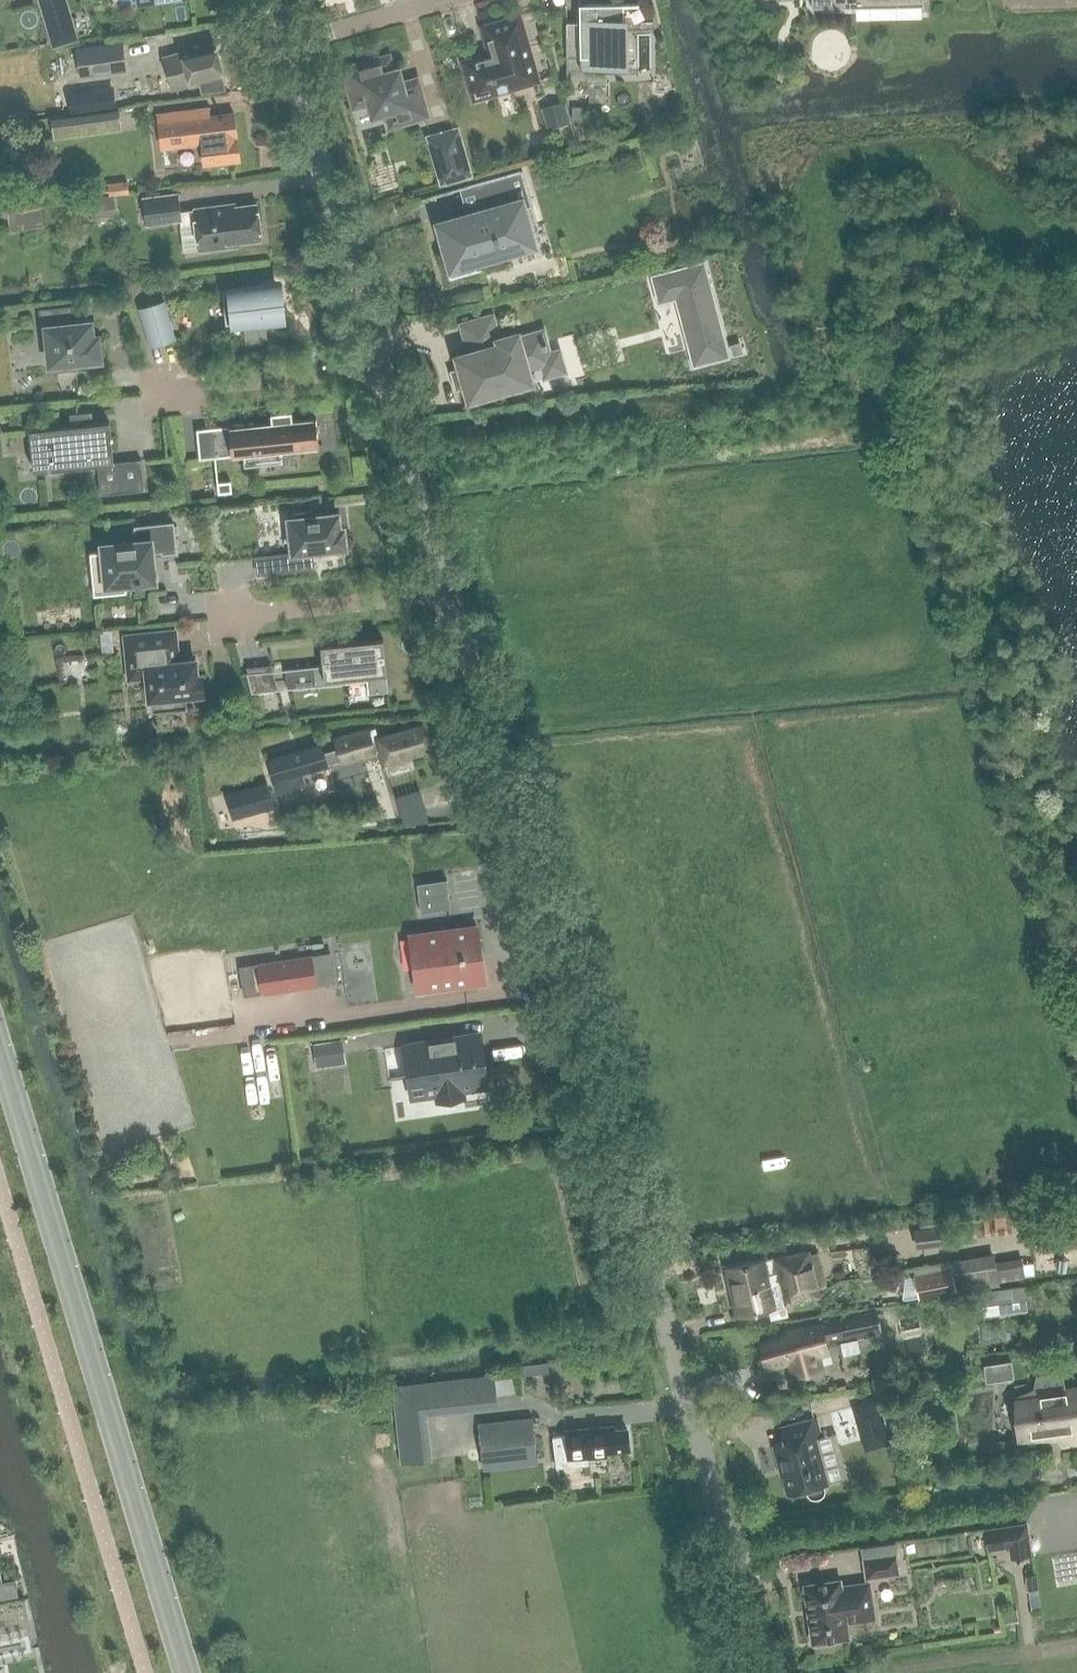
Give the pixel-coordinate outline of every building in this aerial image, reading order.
[(53,48),(80,40),(67,0),(39,0),(53,48)] [(623,67),(622,5),(637,5),(637,30),(639,30),(638,3),(586,4),(586,0),(579,0),(579,4),(579,11),(580,11),(580,5),(585,5),(585,22),(567,22),(567,5),(565,5),(566,76),(568,76),(568,58),(580,58),(580,69),(582,69),(582,58),(586,58),(586,67),(623,67)] [(811,8),(855,7),(855,3),(921,2),(921,6),(923,6),(922,0),(811,0),(811,8)] [(463,61),(470,89),(488,84),(491,95),(539,82),(520,16),(481,27),(489,54),(463,61)] [(122,43),(77,50),(81,76),(126,70),(122,43)] [(215,43),(164,57),(172,90),(205,81),(208,91),(226,86),(223,76),(224,76),(215,43)] [(353,82),(349,83),(351,90),(354,100),(355,104),(363,102),(369,101),(371,106),(373,114),(381,112),(382,112),(387,126),(409,120),(425,115),(416,81),(401,85),(397,71),(392,73),(388,58),(354,68),(358,80),(353,81),(353,82)] [(85,91),(68,94),(71,113),(113,108),(111,95),(85,98),(85,91)] [(570,122),(565,102),(543,108),(547,128),(570,122)] [(240,161),(237,140),(234,113),(207,117),(206,107),(157,114),(161,147),(201,142),(204,165),(240,161)] [(573,107),(573,120),(582,120),(582,107),(573,107)] [(75,116),(78,136),(120,130),(117,110),(75,116)] [(474,177),(459,127),(426,137),(441,187),(474,177)] [(400,204),(401,206),(479,184),(487,211),(476,214),(475,211),(473,212),(474,215),(439,225),(447,252),(444,253),(443,250),(441,251),(449,279),(482,269),(481,268),(476,269),(473,261),(532,244),(522,209),(533,206),(522,169),(400,204)] [(127,182),(108,184),(109,195),(128,193),(127,182)] [(184,251),(198,249),(199,250),(230,246),(230,243),(261,239),(257,204),(234,207),(235,211),(226,212),(225,205),(193,209),(193,210),(180,212),(178,193),(143,198),(146,225),(180,220),(184,251)] [(95,216),(113,214),(111,200),(93,202),(95,216)] [(729,357),(704,262),(653,276),(660,302),(675,297),(693,366),(729,357)] [(243,322),(245,340),(267,337),(265,320),(280,318),(277,285),(222,291),(226,324),(243,322)] [(141,309),(151,344),(172,338),(162,303),(141,309)] [(72,306),(39,310),(41,327),(45,327),(50,366),(57,365),(57,371),(75,369),(74,363),(101,360),(100,355),(105,355),(103,340),(99,341),(98,336),(93,337),(91,322),(74,324),(72,306)] [(470,353),(456,357),(468,400),(515,387),(516,391),(528,388),(527,383),(532,382),(528,371),(542,367),(545,376),(564,371),(559,352),(549,354),(542,332),(519,338),(518,333),(498,339),(492,316),(462,325),(470,353)] [(743,353),(740,342),(730,345),(733,356),(743,353)] [(214,458),(244,455),(243,448),(258,446),(260,462),(280,460),(280,461),(282,460),(281,451),(319,447),(316,417),(292,420),(291,411),(270,413),(271,422),(211,428),(214,458)] [(141,460),(137,460),(138,461),(113,463),(109,422),(29,430),(31,450),(46,449),(48,470),(97,465),(100,495),(144,490),(141,460)] [(232,492),(231,481),(217,483),(218,493),(232,492)] [(308,513),(292,515),(292,519),(288,519),(292,553),(282,554),(284,572),(314,569),(312,551),(326,550),(326,554),(342,552),(341,548),(346,548),(343,528),(340,528),(338,514),(308,517),(308,513)] [(173,523),(134,526),(136,542),(101,545),(105,586),(155,581),(152,553),(162,552),(162,554),(176,553),(173,523)] [(100,631),(102,651),(114,650),(112,630),(100,631)] [(177,662),(174,631),(125,637),(129,679),(147,677),(149,700),(168,698),(170,711),(187,709),(186,696),(203,694),(201,675),(197,676),(195,660),(177,662)] [(323,666),(312,667),(286,670),(288,689),(314,687),(347,683),(346,678),(366,676),(368,694),(388,691),(384,654),(385,654),(383,639),(320,646),(322,661),(323,661),(323,666)] [(281,663),(255,664),(256,689),(282,688),(281,663)] [(427,745),(428,742),(427,737),(424,735),(422,726),(378,739),(375,728),(369,730),(369,729),(331,739),(332,741),(335,753),(325,756),(321,742),(266,758),(273,785),(329,769),(328,768),(339,765),(381,752),(388,775),(413,767),(410,757),(429,752),(427,745)] [(225,795),(232,820),(274,808),(267,782),(225,795)] [(405,794),(411,824),(434,820),(429,790),(405,794)] [(425,880),(430,911),(460,906),(455,875),(425,880)] [(477,927),(420,935),(425,967),(414,968),(414,971),(418,970),(421,989),(477,982),(474,953),(479,952),(480,954),(477,927)] [(256,964),(241,966),(246,996),(261,994),(317,985),(312,955),(256,963),(256,964)] [(478,1034),(405,1045),(409,1070),(408,1070),(408,1071),(409,1071),(410,1078),(409,1078),(410,1078),(413,1097),(436,1094),(437,1100),(463,1096),(462,1090),(486,1086),(482,1061),(485,1061),(485,1060),(482,1060),(481,1054),(484,1054),(484,1053),(481,1053),(478,1034)] [(336,1042),(313,1045),(316,1067),(340,1064),(336,1042)] [(1008,1215),(983,1218),(985,1236),(998,1234),(999,1237),(1011,1235),(1008,1215)] [(917,1248),(976,1241),(974,1224),(949,1227),(948,1222),(922,1225),(922,1230),(915,1231),(917,1248)] [(729,1293),(818,1272),(813,1250),(781,1257),(769,1260),(769,1259),(724,1270),(729,1293)] [(994,1254),(956,1260),(961,1292),(1000,1286),(999,1281),(1024,1278),(1024,1277),(1022,1264),(1021,1258),(996,1262),(994,1254)] [(1033,1263),(1022,1264),(1024,1277),(1034,1276),(1033,1263)] [(959,1291),(955,1267),(917,1274),(921,1298),(959,1291)] [(818,1272),(729,1293),(735,1316),(780,1305),(791,1302),(823,1294),(818,1272)] [(972,1292),(975,1316),(1030,1310),(1027,1285),(972,1292)] [(825,1344),(881,1333),(877,1315),(808,1329),(788,1335),(788,1338),(761,1345),(768,1370),(790,1364),(794,1375),(821,1368),(818,1358),(828,1355),(825,1344)] [(1046,1334),(1032,1335),(1033,1348),(1047,1347),(1046,1334)] [(548,1362),(522,1365),(524,1376),(549,1373),(548,1362)] [(991,1365),(984,1366),(987,1383),(993,1382),(991,1365)] [(1076,1448),(1076,1390),(1065,1391),(1063,1372),(1036,1375),(1039,1395),(1016,1398),(1019,1418),(1021,1437),(1061,1432),(1063,1449),(1076,1448)] [(392,1386),(400,1464),(423,1461),(417,1407),(496,1398),(494,1375),(392,1386)] [(887,1444),(875,1403),(855,1409),(867,1450),(887,1444)] [(532,1417),(478,1423),(483,1470),(537,1464),(532,1417)] [(823,1485),(824,1484),(836,1481),(832,1464),(827,1465),(819,1438),(821,1437),(816,1418),(784,1426),(788,1442),(773,1446),(779,1467),(783,1466),(790,1494),(806,1489),(807,1494),(810,1498),(815,1498),(820,1497),(823,1494),(824,1489),(823,1485)] [(567,1435),(553,1437),(556,1467),(589,1464),(588,1457),(605,1455),(605,1451),(630,1448),(628,1429),(613,1431),(613,1427),(567,1431),(567,1435)] [(1028,1524),(988,1531),(991,1550),(1011,1546),(1013,1559),(1033,1556),(1028,1524)] [(898,1544),(863,1548),(865,1558),(867,1578),(901,1574),(899,1554),(898,1544)] [(1037,1574),(1025,1576),(1027,1591),(1039,1589),(1037,1574)] [(26,1594),(22,1576),(0,1581),(0,1600),(26,1594)] [(840,1587),(839,1581),(805,1586),(813,1642),(817,1642),(817,1645),(834,1643),(833,1639),(848,1637),(846,1623),(874,1619),(868,1583),(840,1587)] [(1017,1610),(1002,1612),(1003,1622),(1018,1621),(1017,1610)]
